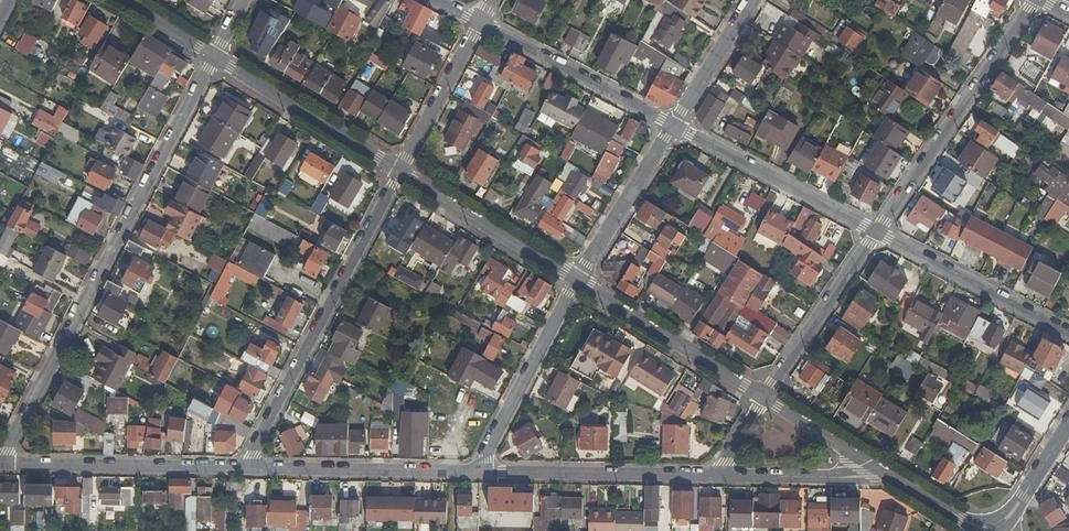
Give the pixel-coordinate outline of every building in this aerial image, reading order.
[(54,10),(60,0),(37,0),(37,1),(54,10)] [(81,24),(90,6),(79,0),(75,0),(66,16),(81,24)] [(190,2),(207,14),(216,0),(191,0),(190,2)] [(282,6),(271,0),(266,9),(278,15),(282,6)] [(296,11),(317,22),(321,24),(328,12),(305,0),(301,0),(296,11)] [(330,4),(340,9),(341,6),(344,0),(332,0),(330,4)] [(393,2),(390,0),(380,0),(367,22),(377,28),(393,2)] [(413,0),(408,0),(404,6),(415,11),(406,27),(422,35),(430,19),(431,20),(435,12),(413,0)] [(541,0),(519,0),(513,12),(535,23),(545,2),(541,0)] [(673,1),(695,15),(702,5),(700,3),(702,0),(673,0),(673,1)] [(890,17),(896,6),(890,2),(891,0),(877,0),(873,6),(882,11),(890,17)] [(934,14),(953,24),(967,0),(942,0),(934,14)] [(946,54),(963,65),(969,54),(964,52),(977,26),(981,27),(982,24),(985,26),(989,18),(984,16),(989,7),(999,12),(1005,0),(974,0),(946,54)] [(340,9),(329,29),(335,32),(351,40),(363,18),(341,6),(340,9)] [(792,9),(787,17),(801,26),(820,38),(825,42),(830,34),(792,9)] [(653,35),(669,46),(685,20),(675,14),(673,18),(666,14),(653,35)] [(109,27),(92,16),(81,33),(88,37),(85,43),(90,47),(94,41),(98,44),(109,27)] [(277,42),(287,26),(280,22),(271,37),(262,32),(254,45),(267,53),(274,40),(277,42)] [(650,23),(642,39),(647,43),(656,26),(650,23)] [(782,23),(771,39),(772,40),(796,55),(800,58),(810,42),(815,46),(820,38),(801,26),(796,33),(782,23)] [(1031,46),(1051,58),(1065,34),(1044,23),(1031,46)] [(862,37),(844,26),(836,40),(844,45),(846,42),(855,48),(862,37)] [(18,48),(31,55),(36,44),(41,36),(29,29),(26,36),(28,37),(26,42),(22,40),(18,48)] [(425,38),(439,43),(442,35),(428,30),(425,38)] [(580,32),(572,46),(581,51),(589,37),(580,32)] [(149,33),(136,53),(164,68),(172,54),(174,49),(149,33)] [(606,47),(597,63),(615,72),(621,60),(628,64),(636,50),(637,47),(612,33),(605,46),(606,47)] [(914,33),(898,56),(917,68),(921,61),(928,65),(932,65),(937,58),(935,54),(930,50),(932,45),(921,38),(914,33)] [(647,43),(642,39),(637,47),(636,50),(646,57),(648,54),(653,57),(650,62),(656,66),(661,69),(668,57),(647,43)] [(796,55),(772,40),(767,48),(769,49),(759,65),(783,80),(789,70),(787,69),(796,55)] [(134,56),(107,41),(93,67),(118,81),(131,60),(134,56)] [(369,49),(353,41),(348,49),(360,55),(357,61),(364,65),(368,59),(373,51),(369,49)] [(273,62),(288,71),(299,52),(302,48),(295,43),(291,49),(284,45),(273,62)] [(36,44),(31,55),(39,59),(45,49),(36,44)] [(439,55),(418,45),(407,66),(428,77),(439,55)] [(526,59),(511,51),(504,64),(492,58),(494,54),(477,46),(473,53),(495,65),(487,80),(508,90),(512,83),(522,65),(526,59)] [(87,57),(76,50),(71,58),(82,65),(87,57)] [(391,61),(373,51),(368,59),(386,69),(391,61)] [(299,52),(288,71),(302,80),(313,61),(299,52)] [(856,52),(851,59),(856,62),(867,69),(871,62),(856,52)] [(134,56),(131,60),(160,76),(162,73),(164,68),(136,53),(134,56)] [(677,53),(673,60),(684,68),(689,61),(677,53)] [(164,68),(162,73),(170,77),(175,67),(184,71),(188,63),(172,54),(164,68)] [(1068,85),(1068,58),(1062,54),(1051,75),(1068,85)] [(760,67),(742,56),(732,73),(749,84),(760,67)] [(671,101),(689,71),(684,68),(673,60),(668,57),(661,69),(657,76),(649,88),(644,97),(657,104),(671,101)] [(1016,72),(1039,84),(1046,70),(1023,58),(1016,72)] [(851,59),(842,73),(848,76),(856,62),(851,59)] [(307,83),(322,92),(333,74),(318,65),(307,83)] [(522,65),(512,83),(525,90),(535,72),(522,65)] [(661,69),(656,66),(652,72),(657,76),(661,69)] [(85,83),(57,69),(57,68),(44,92),(51,96),(59,80),(62,82),(63,81),(81,90),(85,83)] [(652,72),(647,69),(639,82),(649,88),(657,76),(652,72)] [(920,70),(916,78),(936,91),(940,84),(920,70)] [(559,76),(550,72),(544,84),(552,89),(559,76)] [(1002,72),(991,88),(1005,97),(1009,91),(1020,99),(1017,103),(1026,109),(1029,104),(1040,112),(1035,121),(1040,124),(1046,116),(1068,131),(1068,117),(1059,111),(1032,92),(1002,72)] [(162,73),(160,76),(140,106),(159,117),(172,97),(164,92),(172,79),(170,77),(162,73)] [(333,74),(322,92),(337,101),(348,83),(333,74)] [(178,82),(186,86),(189,80),(181,76),(178,82)] [(916,78),(906,94),(914,99),(915,98),(927,105),(936,91),(916,78)] [(356,80),(341,105),(358,116),(362,108),(373,90),(356,80)] [(885,80),(868,106),(886,118),(891,121),(903,102),(900,100),(905,93),(885,80)] [(472,102),(484,108),(495,89),(483,82),(472,102)] [(794,88),(785,82),(782,87),(791,92),(794,88)] [(713,86),(696,113),(709,131),(730,98),(713,86)] [(373,90),(362,108),(380,119),(385,110),(391,101),(392,99),(374,89),(373,90)] [(754,111),(758,103),(735,89),(731,96),(754,111)] [(112,90),(101,107),(131,122),(135,115),(115,104),(120,96),(112,90)] [(571,102),(552,90),(541,110),(574,128),(580,117),(585,109),(577,105),(579,100),(574,97),(571,102)] [(9,108),(14,99),(0,91),(0,103),(9,108)] [(1059,111),(1068,117),(1068,93),(1059,111)] [(229,98),(217,118),(241,133),(253,113),(229,98)] [(926,107),(927,105),(915,98),(914,99),(926,107)] [(391,101),(385,110),(387,112),(382,121),(403,134),(409,124),(407,123),(413,115),(391,101)] [(483,112),(464,101),(444,138),(463,149),(479,121),(486,125),(491,117),(483,112)] [(1006,110),(991,101),(984,111),(1000,120),(1006,110)] [(585,109),(580,117),(607,132),(615,117),(589,102),(585,109)] [(0,103),(0,117),(2,119),(1,121),(15,128),(17,123),(25,127),(30,119),(9,108),(0,103)] [(51,130),(58,134),(65,121),(72,107),(65,103),(58,116),(51,130)] [(483,112),(491,117),(495,109),(487,105),(483,112)] [(842,119),(821,105),(819,108),(840,122),(842,119)] [(534,112),(525,108),(517,123),(526,128),(534,112)] [(495,109),(491,117),(502,123),(507,116),(495,109)] [(36,122),(51,130),(58,116),(47,110),(43,117),(39,116),(36,122)] [(764,119),(756,133),(765,138),(766,136),(767,133),(788,145),(799,127),(769,110),(764,119)] [(217,118),(214,116),(199,140),(226,158),(242,133),(241,133),(217,118)] [(622,134),(631,139),(634,133),(640,122),(631,117),(622,134)] [(886,118),(873,139),(874,140),(892,151),(905,130),(891,121),(886,118)] [(1031,125),(1020,118),(1013,129),(1024,136),(1031,125)] [(1006,137),(981,120),(976,128),(982,132),(977,139),(987,146),(993,137),(1002,143),(1006,137)] [(84,131),(65,121),(58,134),(77,144),(84,131)] [(751,136),(729,124),(724,134),(746,145),(751,136)] [(104,126),(97,138),(129,154),(138,136),(116,125),(113,131),(104,126)] [(52,145),(57,135),(44,128),(39,138),(52,145)] [(263,147),(246,174),(254,178),(267,156),(284,166),(297,145),(288,140),(290,137),(281,131),(277,137),(271,134),(263,147)] [(787,148),(788,145),(767,133),(766,136),(787,148)] [(864,133),(850,157),(860,163),(861,164),(874,140),(873,139),(864,133)] [(526,137),(522,134),(518,142),(525,147),(513,166),(529,176),(540,158),(536,156),(542,146),(540,144),(526,137)] [(620,140),(613,136),(594,170),(607,176),(618,156),(612,153),(620,140)] [(801,136),(787,158),(811,172),(813,170),(824,149),(801,136)] [(997,156),(972,139),(958,160),(983,177),(997,156)] [(568,143),(563,152),(569,156),(574,147),(568,143)] [(32,157),(39,160),(45,148),(38,145),(32,157)] [(824,149),(813,170),(822,175),(823,173),(836,180),(840,173),(849,158),(826,146),(824,149)] [(1057,146),(1053,152),(1065,160),(1068,155),(1068,154),(1057,146)] [(880,148),(867,168),(888,182),(901,162),(880,148)] [(498,159),(480,149),(466,173),(483,183),(498,159)] [(302,169),(327,183),(338,165),(313,150),(302,169)] [(782,164),(787,154),(779,150),(774,161),(782,164)] [(202,151),(189,175),(211,187),(224,163),(202,151)] [(123,169),(126,170),(132,159),(129,157),(123,169)] [(145,163),(134,157),(132,159),(126,170),(126,172),(137,178),(145,163)] [(860,163),(850,157),(849,158),(840,173),(851,179),(860,163)] [(1041,157),(1031,172),(1045,182),(1042,187),(1053,194),(1052,195),(1056,198),(1061,190),(1056,187),(1060,182),(1065,185),(1068,178),(1068,177),(1041,157)] [(56,165),(45,159),(38,172),(49,178),(56,165)] [(117,170),(99,160),(89,180),(107,189),(117,170)] [(564,180),(573,166),(566,161),(557,176),(564,180)] [(708,175),(685,161),(672,182),(695,196),(708,175)] [(965,181),(945,167),(933,185),(954,199),(965,181)] [(577,171),(565,190),(575,196),(587,177),(577,171)] [(348,172),(333,195),(349,206),(364,182),(348,172)] [(527,188),(523,195),(525,196),(515,212),(531,222),(543,204),(538,201),(545,190),(551,182),(537,173),(527,188)] [(835,183),(836,180),(823,173),(822,175),(835,183)] [(211,187),(189,175),(177,200),(200,212),(213,188),(211,187)] [(880,186),(862,175),(852,193),(871,203),(880,186)] [(288,178),(280,192),(287,196),(295,181),(288,178)] [(609,188),(594,178),(591,183),(606,192),(609,188)] [(969,199),(978,204),(988,184),(979,179),(974,189),(971,187),(969,191),(972,193),(969,199)] [(513,194),(520,199),(523,195),(527,188),(520,183),(513,194)] [(497,206),(502,194),(489,189),(485,201),(497,206)] [(558,190),(546,210),(560,219),(573,199),(558,190)] [(745,204),(759,213),(767,200),(753,191),(745,204)] [(102,205),(108,208),(114,197),(108,194),(102,205)] [(114,197),(108,208),(118,214),(126,200),(115,194),(114,197)] [(102,205),(81,195),(68,219),(95,233),(108,208),(102,205)] [(947,210),(932,200),(931,202),(922,196),(906,219),(915,225),(919,219),(930,227),(936,218),(940,220),(943,216),(947,210)] [(35,204),(24,198),(21,203),(17,210),(10,224),(20,229),(34,236),(41,224),(28,218),(35,204)] [(177,200),(174,199),(169,209),(176,213),(169,226),(171,227),(178,231),(191,237),(203,213),(200,212),(177,200)] [(665,211),(647,199),(638,214),(656,226),(665,211)] [(262,200),(256,211),(264,215),(270,204),(262,200)] [(592,208),(579,200),(575,206),(588,215),(592,208)] [(713,217),(703,235),(712,240),(722,221),(737,229),(744,216),(720,203),(713,217)] [(688,225),(703,235),(713,217),(711,216),(713,213),(701,206),(699,209),(698,208),(688,225)] [(794,222),(789,232),(793,234),(822,253),(824,255),(826,251),(812,243),(822,224),(811,218),(814,212),(803,206),(794,222)] [(757,232),(782,245),(789,232),(794,222),(769,209),(757,232)] [(560,219),(546,210),(537,224),(558,237),(561,232),(567,223),(560,219)] [(959,238),(966,224),(956,217),(947,210),(943,216),(955,222),(953,226),(943,220),(938,229),(958,240),(959,238)] [(956,217),(966,224),(971,215),(962,210),(960,214),(958,213),(956,217)] [(264,215),(256,211),(250,223),(288,243),(290,239),(294,231),(264,215)] [(407,214),(396,232),(411,242),(422,224),(407,214)] [(986,223),(971,215),(966,224),(959,238),(968,242),(966,246),(973,249),(986,223)] [(336,221),(328,217),(325,223),(327,224),(325,228),(331,231),(336,221)] [(1062,217),(1057,224),(1068,232),(1068,221),(1062,217)] [(170,227),(151,218),(142,236),(160,245),(163,238),(172,242),(178,231),(171,227),(170,227)] [(350,228),(336,221),(331,231),(325,241),(339,249),(350,228)] [(570,225),(567,223),(561,232),(564,235),(569,227),(570,225)] [(990,253),(1001,231),(986,223),(973,249),(979,253),(981,249),(990,253)] [(0,242),(0,251),(9,256),(12,257),(16,249),(14,248),(18,242),(14,240),(20,229),(10,224),(0,242)] [(651,250),(665,259),(668,254),(671,249),(666,247),(677,229),(668,224),(651,250)] [(413,244),(411,247),(442,266),(447,257),(455,245),(424,226),(413,244)] [(304,227),(301,234),(307,237),(310,239),(314,232),(304,227)] [(584,236),(569,227),(564,235),(579,244),(584,236)] [(1051,248),(1058,238),(1045,229),(1038,240),(1051,248)] [(301,234),(294,231),(290,239),(303,246),(307,237),(301,234)] [(1003,265),(1016,239),(1001,231),(990,253),(998,258),(996,261),(1003,265)] [(722,247),(735,255),(745,235),(740,232),(735,240),(728,236),(726,240),(722,247)] [(243,235),(231,258),(261,274),(266,277),(279,253),(244,234),(243,235)] [(793,234),(793,246),(804,254),(793,270),(811,282),(823,264),(817,261),(822,253),(793,234)] [(716,243),(722,247),(726,240),(720,236),(716,243)] [(147,245),(132,237),(127,246),(142,254),(147,245)] [(310,239),(307,237),(303,246),(301,249),(314,256),(307,268),(319,275),(331,252),(319,246),(320,244),(310,239)] [(455,245),(447,257),(450,260),(456,250),(460,252),(456,259),(466,266),(477,248),(460,237),(455,245)] [(1020,269),(1031,247),(1016,239),(1003,265),(1010,268),(1012,265),(1020,269)] [(402,249),(408,253),(411,247),(413,244),(407,240),(402,249)] [(716,243),(712,240),(705,251),(726,264),(724,268),(726,270),(723,274),(726,276),(738,257),(735,255),(722,247),(716,243)] [(69,242),(64,252),(69,254),(87,264),(92,254),(69,242)] [(51,245),(37,270),(56,280),(69,254),(64,252),(51,245)] [(638,269),(650,249),(644,245),(633,262),(632,261),(631,263),(630,264),(638,269)] [(225,269),(231,258),(216,250),(210,262),(225,269)] [(665,259),(651,250),(646,257),(654,262),(647,273),(648,273),(643,282),(649,285),(657,272),(665,259)] [(5,263),(9,256),(0,251),(0,261),(5,263)] [(158,266),(138,255),(126,279),(135,284),(134,286),(144,291),(158,266)] [(490,257),(482,271),(484,272),(476,285),(497,298),(505,286),(499,283),(508,268),(490,257)] [(738,315),(764,274),(738,257),(726,276),(691,332),(718,348),(723,339),(738,315)] [(261,274),(231,258),(225,269),(218,282),(211,295),(227,303),(230,297),(225,294),(232,281),(229,280),(234,271),(256,283),(257,281),(261,274)] [(1025,283),(1048,295),(1061,271),(1038,259),(1025,283)] [(611,265),(600,266),(602,275),(611,274),(612,279),(621,278),(630,264),(631,263),(622,263),(623,270),(620,270),(619,261),(610,262),(611,265)] [(638,269),(630,264),(621,278),(616,286),(633,296),(638,289),(629,283),(638,269)] [(204,280),(188,272),(185,276),(201,285),(204,280)] [(553,285),(532,272),(528,278),(537,284),(529,296),(542,304),(553,285)] [(649,285),(646,290),(673,306),(684,288),(657,272),(649,285)] [(266,277),(261,274),(257,281),(272,289),(273,286),(285,293),(288,288),(266,277)] [(766,275),(764,274),(738,315),(766,333),(782,344),(789,333),(755,310),(767,291),(774,280),(766,275)] [(111,277),(106,286),(113,290),(121,294),(126,285),(111,277)] [(907,278),(895,304),(900,309),(906,313),(910,304),(906,302),(910,292),(912,293),(917,283),(907,278)] [(211,295),(218,282),(214,280),(202,303),(206,305),(211,295)] [(782,285),(774,280),(767,291),(775,296),(782,285)] [(34,290),(29,298),(54,311),(64,292),(55,287),(53,290),(45,285),(38,282),(34,290)] [(417,289),(424,293),(428,286),(421,282),(417,289)] [(426,294),(440,300),(445,287),(431,282),(426,294)] [(880,300),(862,289),(851,306),(855,308),(852,313),(866,322),(880,300)] [(121,294),(113,290),(100,314),(101,314),(114,321),(117,323),(130,299),(121,294)] [(269,312),(265,320),(290,333),(307,302),(291,294),(279,318),(269,312)] [(492,327),(491,328),(507,336),(515,320),(507,316),(512,308),(520,312),(526,303),(512,294),(502,311),(496,320),(492,327)] [(943,313),(938,323),(945,326),(944,328),(966,339),(967,336),(978,315),(980,311),(952,296),(943,313)] [(370,297),(358,322),(377,333),(391,308),(370,297)] [(29,298),(17,324),(22,326),(39,335),(44,326),(45,327),(54,311),(29,298)] [(906,313),(903,319),(924,330),(921,337),(928,341),(938,323),(943,313),(913,298),(910,304),(906,313)] [(683,305),(678,313),(691,320),(700,306),(689,299),(685,306),(683,305)] [(478,319),(492,327),(496,320),(502,311),(493,306),(487,317),(481,314),(478,319)] [(458,310),(454,308),(451,315),(480,331),(478,334),(492,341),(485,354),(495,359),(506,339),(482,327),(484,324),(458,310)] [(903,319),(906,313),(900,309),(887,335),(893,338),(903,319)] [(114,321),(101,314),(97,322),(110,329),(114,321)] [(738,315),(723,339),(732,344),(734,341),(737,344),(753,354),(766,333),(738,315)] [(978,315),(967,336),(977,340),(980,333),(984,335),(982,337),(995,344),(1003,328),(978,315)] [(0,319),(0,349),(8,353),(22,326),(17,324),(2,316),(0,319)] [(336,341),(331,351),(355,364),(361,352),(355,349),(363,333),(343,323),(334,340),(336,341)] [(188,340),(192,332),(181,326),(177,334),(188,340)] [(840,327),(827,347),(847,361),(861,341),(840,327)] [(266,348),(270,340),(256,334),(252,342),(266,348)] [(262,355),(274,362),(283,344),(271,338),(262,355)] [(590,338),(579,357),(596,367),(613,378),(628,352),(627,352),(617,346),(615,349),(608,345),(607,348),(590,338)] [(998,360),(1020,372),(1024,365),(1028,359),(1031,353),(1021,348),(1018,346),(1019,344),(1011,339),(1010,341),(1008,340),(998,360)] [(1062,350),(1041,339),(1030,360),(1045,368),(1050,371),(1062,350)] [(619,342),(617,346),(627,352),(630,348),(619,342)] [(142,359),(138,351),(122,343),(118,351),(113,349),(113,350),(105,346),(98,358),(104,361),(106,362),(102,369),(98,377),(107,382),(119,389),(134,360),(140,363),(142,359)] [(140,363),(139,365),(167,379),(179,356),(168,350),(165,356),(157,352),(153,362),(150,360),(151,356),(145,353),(142,359),(140,363)] [(458,367),(448,386),(460,392),(469,374),(492,387),(501,370),(483,360),(485,357),(475,352),(465,371),(458,367)] [(640,353),(627,375),(648,388),(661,366),(640,353)] [(271,372),(279,376),(284,367),(274,362),(262,355),(257,365),(271,372)] [(917,363),(945,378),(949,371),(920,356),(917,363)] [(596,367),(579,357),(576,362),(593,372),(596,367)] [(909,359),(906,357),(900,367),(902,369),(909,359)] [(1030,360),(1028,359),(1024,365),(1041,376),(1045,368),(1030,360)] [(232,360),(230,372),(241,374),(244,362),(232,360)] [(351,371),(330,360),(322,376),(313,371),(309,379),(313,382),(309,390),(323,397),(332,381),(337,384),(339,381),(344,384),(351,371)] [(80,368),(66,361),(62,368),(76,376),(80,368)] [(10,387),(11,388),(16,377),(13,376),(16,370),(0,362),(0,382),(10,387)] [(811,390),(815,394),(817,391),(830,372),(832,369),(822,363),(818,368),(809,362),(800,376),(814,386),(811,390)] [(257,365),(253,363),(241,386),(259,395),(258,397),(263,399),(268,389),(264,386),(271,372),(257,365)] [(661,366),(648,388),(659,395),(671,377),(662,371),(664,368),(661,366)] [(673,374),(664,368),(662,371),(671,377),(673,374)] [(579,381),(558,370),(544,397),(565,408),(579,381)] [(830,372),(817,391),(837,404),(849,385),(830,372)] [(939,378),(929,372),(918,393),(935,402),(944,386),(937,381),(939,378)] [(685,406),(680,414),(688,416),(698,401),(695,400),(703,388),(709,391),(702,416),(722,421),(729,399),(720,396),(722,389),(702,377),(690,397),(685,406)] [(79,385),(68,379),(55,402),(73,411),(75,406),(79,400),(82,394),(84,391),(77,387),(79,385)] [(852,384),(840,404),(867,420),(867,419),(880,398),(882,396),(855,379),(852,384)] [(385,380),(384,404),(393,408),(393,384),(385,380)] [(181,387),(169,381),(169,393),(173,395),(173,397),(192,407),(193,405),(197,398),(180,389),(181,387)] [(408,393),(410,383),(395,381),(394,391),(408,393)] [(3,395),(5,397),(10,387),(0,382),(0,400),(3,395)] [(131,412),(131,395),(119,389),(107,382),(107,386),(120,393),(120,397),(112,397),(112,411),(131,412)] [(949,396),(954,387),(949,383),(943,393),(949,396)] [(360,391),(349,385),(349,393),(357,397),(360,391)] [(981,386),(977,395),(989,401),(994,392),(981,386)] [(1050,401),(1028,386),(1016,405),(1038,419),(1050,401)] [(680,403),(685,406),(690,397),(678,390),(669,404),(677,409),(680,403)] [(371,397),(364,393),(362,398),(371,403),(371,397)] [(242,394),(231,414),(244,421),(254,401),(242,394)] [(217,407),(198,396),(197,398),(193,405),(212,415),(217,407)] [(371,403),(371,407),(381,407),(381,402),(371,397),(371,403)] [(880,398),(867,419),(893,434),(906,413),(880,398)] [(384,404),(381,402),(381,407),(381,413),(392,413),(393,408),(384,404)] [(172,413),(173,405),(168,405),(164,406),(164,413),(172,413)] [(231,414),(217,407),(212,415),(225,422),(225,429),(235,430),(235,428),(248,435),(253,426),(244,421),(231,414)] [(78,410),(75,417),(77,419),(92,427),(95,420),(78,410)] [(317,428),(321,418),(305,412),(302,422),(317,428)] [(628,442),(629,412),(615,412),(614,442),(628,442)] [(916,430),(919,417),(909,415),(906,427),(916,430)] [(977,441),(937,416),(932,425),(935,427),(931,433),(948,444),(952,437),(969,448),(967,450),(970,452),(977,441)] [(92,427),(105,434),(106,422),(97,417),(95,420),(92,427)] [(1035,430),(1016,418),(1012,425),(1031,437),(1035,430)] [(77,438),(77,419),(57,419),(57,439),(77,438)] [(130,419),(130,446),(143,447),(143,439),(148,439),(150,425),(142,425),(143,419),(130,419)] [(152,419),(151,427),(163,429),(164,420),(152,419)] [(541,441),(529,423),(512,434),(525,452),(541,441)] [(687,425),(664,424),(663,450),(686,451),(687,425)] [(294,428),(300,441),(306,438),(301,425),(294,428)] [(607,426),(583,425),(582,447),(606,448),(607,426)] [(1031,437),(1012,425),(998,446),(1017,458),(1031,437)] [(163,429),(151,427),(148,446),(164,448),(165,438),(162,438),(163,429)] [(371,427),(370,446),(388,447),(389,428),(371,427)] [(238,433),(235,430),(225,429),(216,429),(216,448),(233,448),(238,444),(238,433)] [(286,447),(290,455),(303,449),(300,441),(297,442),(291,429),(280,434),(282,440),(280,441),(283,448),(286,447)] [(348,431),(348,451),(360,451),(360,442),(365,443),(365,430),(348,429),(348,431)] [(318,440),(318,451),(348,451),(348,431),(336,431),(337,436),(332,436),(332,440),(318,440)] [(423,434),(402,433),(401,453),(422,454),(423,434)] [(216,434),(206,434),(205,452),(215,453),(216,434)] [(105,436),(104,452),(114,452),(114,436),(105,436)] [(905,448),(915,454),(922,442),(912,436),(905,448)] [(952,441),(946,451),(952,455),(959,445),(952,441)] [(1006,460),(977,441),(970,452),(977,456),(974,460),(996,474),(1006,460)] [(956,464),(944,457),(933,474),(945,481),(956,464)] [(1058,464),(1052,474),(1068,484),(1068,471),(1058,464)] [(83,501),(83,508),(90,508),(90,492),(94,492),(94,477),(85,477),(85,491),(83,491),(83,501)] [(173,478),(173,490),(184,490),(192,490),(193,478),(173,478)] [(23,501),(24,482),(0,481),(0,500),(23,501)] [(646,512),(645,519),(659,520),(660,484),(647,484),(646,512)] [(26,485),(26,502),(55,502),(55,485),(26,485)] [(80,486),(59,485),(59,497),(80,498),(80,486)] [(212,518),(212,494),(207,494),(207,485),(201,485),(200,518),(212,518)] [(102,497),(102,503),(134,504),(134,486),(122,486),(122,497),(102,497)] [(102,486),(102,497),(122,497),(122,486),(102,486)] [(535,510),(536,493),(514,493),(514,488),(491,487),(490,509),(535,510)] [(162,521),(169,521),(169,507),(167,507),(167,504),(168,504),(168,491),(148,490),(148,503),(159,504),(159,507),(162,507),(162,521)] [(184,490),(173,490),(173,507),(184,507),(184,490)] [(672,490),(670,521),(692,522),(693,491),(672,490)] [(313,493),(312,515),(333,516),(334,494),(313,493)] [(753,500),(753,525),(782,526),(782,525),(783,500),(781,500),(781,493),(762,493),(762,497),(754,497),(753,500)] [(383,497),(369,497),(368,519),(385,520),(385,526),(391,526),(392,496),(383,495),(383,497)] [(697,530),(707,530),(707,522),(713,523),(714,514),(721,514),(721,495),(700,495),(700,514),(698,514),(697,530)] [(392,496),(391,526),(397,527),(397,519),(414,520),(415,499),(415,498),(402,498),(402,496),(392,496)] [(562,514),(562,496),(543,496),(542,517),(554,517),(554,514),(562,514)] [(562,496),(562,514),(562,517),(568,517),(568,523),(575,523),(575,518),(582,518),(582,497),(562,496)] [(459,497),(458,523),(464,523),(464,516),(472,516),(472,497),(459,497)] [(339,530),(346,530),(347,522),(352,522),(352,517),(360,517),(361,500),(343,499),(342,516),(340,516),(339,530)] [(448,500),(415,499),(414,520),(414,521),(447,522),(448,500)] [(834,500),(826,499),(810,499),(810,517),(819,518),(819,523),(825,523),(824,530),(832,530),(834,500)] [(1068,521),(1068,515),(1064,516),(1059,508),(1056,509),(1048,499),(1038,506),(1039,507),(1041,509),(1044,512),(1046,515),(1048,518),(1050,521),(1051,524),(1057,523),(1068,521)] [(753,525),(753,500),(733,500),(733,525),(753,525)] [(803,501),(783,500),(782,525),(803,525),(803,501)] [(298,502),(270,501),(270,504),(270,511),(269,523),(293,524),(293,530),(306,530),(306,512),(298,512),(298,502)] [(857,522),(861,522),(862,503),(835,501),(835,515),(857,517),(857,522)] [(270,511),(270,504),(252,503),(251,522),(269,523),(270,511)] [(863,505),(863,524),(868,524),(868,519),(877,519),(877,505),(863,505)] [(14,519),(27,520),(26,507),(14,507),(14,519)] [(590,507),(590,530),(616,530),(617,530),(618,510),(618,509),(590,507)] [(884,508),(878,526),(892,530),(902,530),(908,516),(884,508)] [(618,510),(617,530),(645,530),(645,526),(645,519),(646,512),(618,510)] [(1057,523),(1057,530),(1068,530),(1068,521),(1057,523)] [(478,522),(470,522),(470,530),(478,530),(478,522)]
